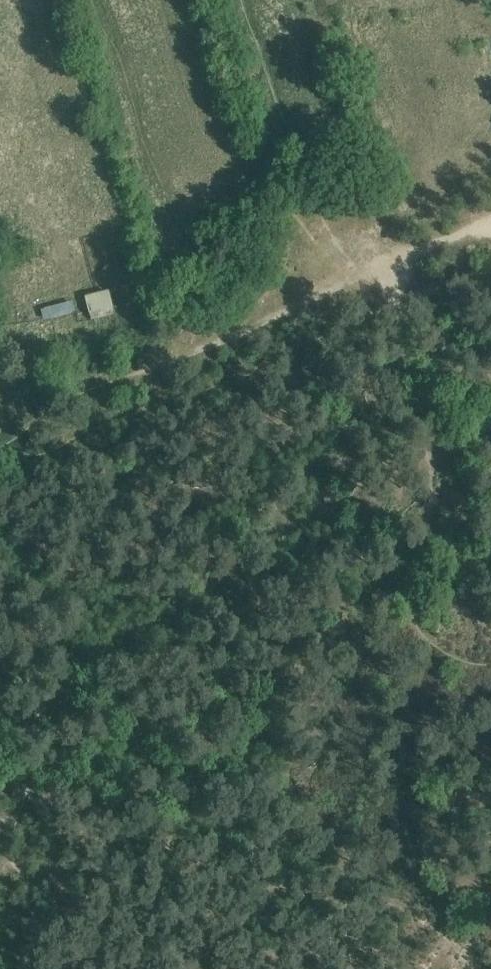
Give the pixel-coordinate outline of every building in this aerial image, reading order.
[(99,295),(86,298),(89,309),(92,319),(115,314),(110,293),(99,295)] [(46,318),(77,311),(74,300),(43,307),(46,318)]
